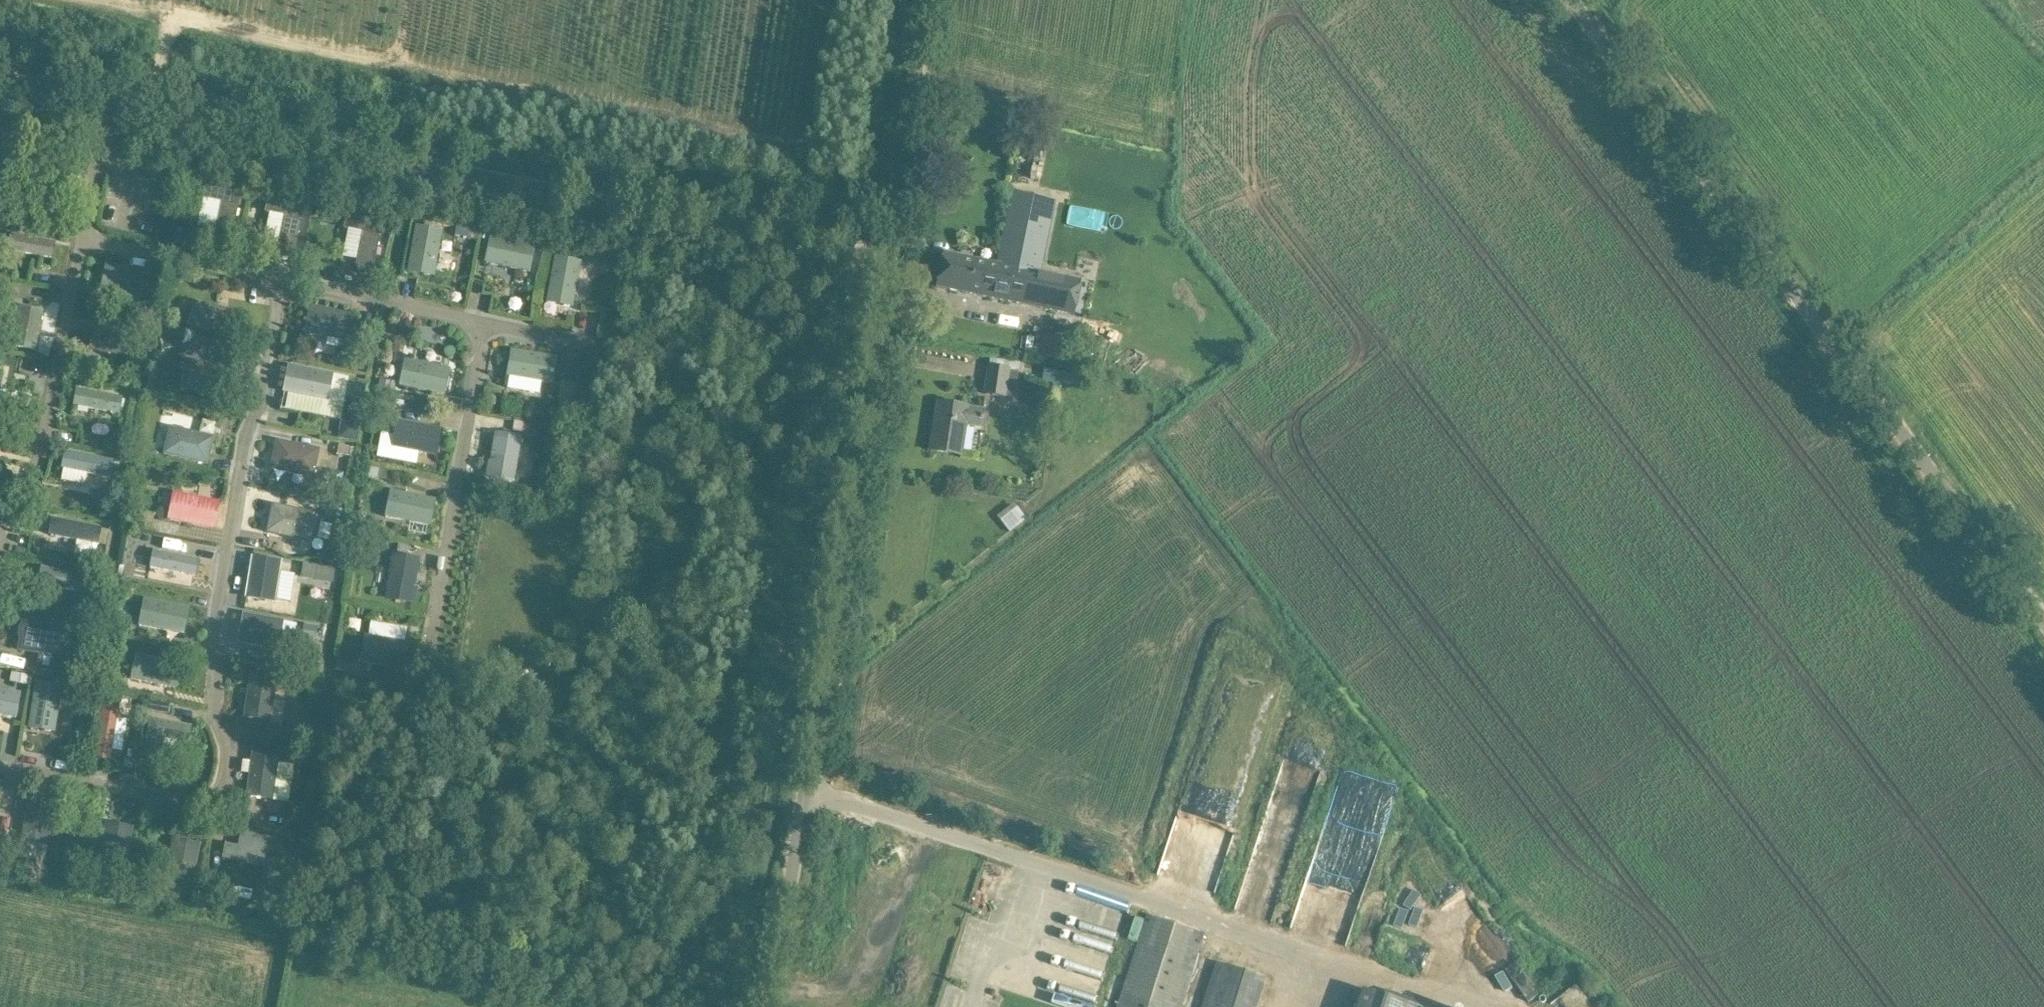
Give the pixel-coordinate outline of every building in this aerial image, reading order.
[(232,240),(242,188),(207,181),(204,198),(221,201),(214,236),(217,237),(216,240),(217,242),(219,244),(221,245),(223,246),(225,245),(227,243),(229,242),(230,239),(232,240)] [(294,254),(306,193),(299,191),(297,201),(269,195),(266,212),(284,216),(277,250),(280,251),(279,253),(279,254),(280,256),(281,258),(283,259),(285,259),(287,259),(289,258),(289,257),(291,255),(291,253),(294,254)] [(1054,201),(1034,197),(1013,193),(998,265),(943,254),(936,287),(1074,315),(1081,282),(1039,273),(1054,201)] [(372,270),(383,218),(348,210),(344,228),(362,231),(354,266),(358,267),(358,269),(358,270),(359,273),(361,274),(362,275),(366,275),(367,275),(369,273),(371,271),(371,269),(372,270)] [(434,276),(442,230),(415,226),(407,272),(434,276)] [(487,241),(489,231),(480,229),(479,231),(471,229),(469,238),(487,241)] [(55,244),(11,235),(8,252),(52,260),(55,244)] [(529,272),(535,245),(490,235),(484,263),(529,272)] [(573,308),(581,262),(555,257),(546,303),(573,308)] [(146,273),(106,265),(101,291),(141,299),(146,273)] [(234,340),(241,312),(193,300),(186,328),(234,340)] [(36,351),(44,311),(19,306),(11,346),(36,351)] [(344,340),(349,314),(310,306),(305,333),(344,340)] [(131,358),(135,340),(91,332),(87,349),(131,358)] [(552,383),(557,356),(510,349),(506,376),(552,383)] [(445,395),(450,369),(404,359),(398,385),(445,395)] [(192,361),(187,389),(237,398),(242,369),(192,361)] [(1015,370),(993,366),(988,397),(1010,401),(1015,370)] [(327,403),(332,376),(286,367),(281,394),(327,403)] [(1089,386),(1091,379),(1063,372),(1062,380),(1089,386)] [(119,414),(122,397),(75,388),(72,405),(119,414)] [(990,411),(957,406),(938,403),(930,450),(966,456),(970,427),(987,430),(990,411)] [(29,428),(32,412),(0,405),(0,422),(29,428)] [(1070,426),(1071,413),(1059,413),(1058,426),(1070,426)] [(358,440),(359,421),(340,420),(339,439),(358,440)] [(436,456),(442,429),(396,420),(391,447),(436,456)] [(214,437),(170,426),(164,453),(208,463),(214,437)] [(515,482),(523,436),(494,432),(487,477),(515,482)] [(320,450),(277,440),(271,468),(313,478),(320,450)] [(112,478),(116,461),(71,452),(67,470),(112,478)] [(436,498),(390,489),(385,518),(431,526),(436,498)] [(219,502),(173,493),(167,519),(214,528),(219,502)] [(1016,502),(997,515),(1009,532),(1028,518),(1016,502)] [(315,513),(272,504),(267,533),(309,542),(315,513)] [(98,545),(101,528),(51,518),(48,535),(98,545)] [(200,583),(205,557),(159,547),(154,573),(200,583)] [(421,559),(393,553),(385,599),(413,604),(421,559)] [(253,556),(248,596),(265,599),(266,600),(274,602),(277,599),(278,591),(277,590),(280,571),(281,560),(253,556)] [(87,594),(91,577),(41,566),(37,583),(87,594)] [(319,566),(317,578),(333,580),(334,569),(319,566)] [(189,608),(144,599),(138,625),(184,634),(189,608)] [(245,613),(240,642),(280,649),(280,648),(284,620),(285,620),(245,613)] [(23,618),(18,647),(41,651),(38,670),(65,675),(73,627),(23,618)] [(307,624),(306,636),(317,637),(319,625),(307,624)] [(410,642),(364,634),(359,661),(406,669),(410,642)] [(181,664),(135,654),(130,679),(176,689),(181,664)] [(271,720),(277,676),(249,672),(243,716),(271,720)] [(56,731),(63,686),(35,681),(27,727),(56,731)] [(0,690),(0,716),(16,719),(20,693),(0,690)] [(110,761),(119,711),(102,708),(93,758),(110,761)] [(188,744),(192,727),(151,717),(142,754),(160,758),(164,738),(188,744)] [(272,800),(279,754),(253,750),(246,796),(272,800)] [(56,799),(29,795),(22,841),(48,846),(56,799)] [(133,826),(106,821),(98,867),(125,871),(133,826)] [(279,857),(283,840),(241,831),(238,845),(225,843),(222,858),(263,867),(266,854),(279,857)] [(194,881),(201,843),(172,838),(166,876),(194,881)] [(1208,938),(1148,918),(1119,1006),(1186,1006),(1208,938)] [(1268,978),(1219,962),(1204,1006),(1258,1006),(1268,978)] [(1390,999),(1387,1006),(1415,1006),(1390,999)]
